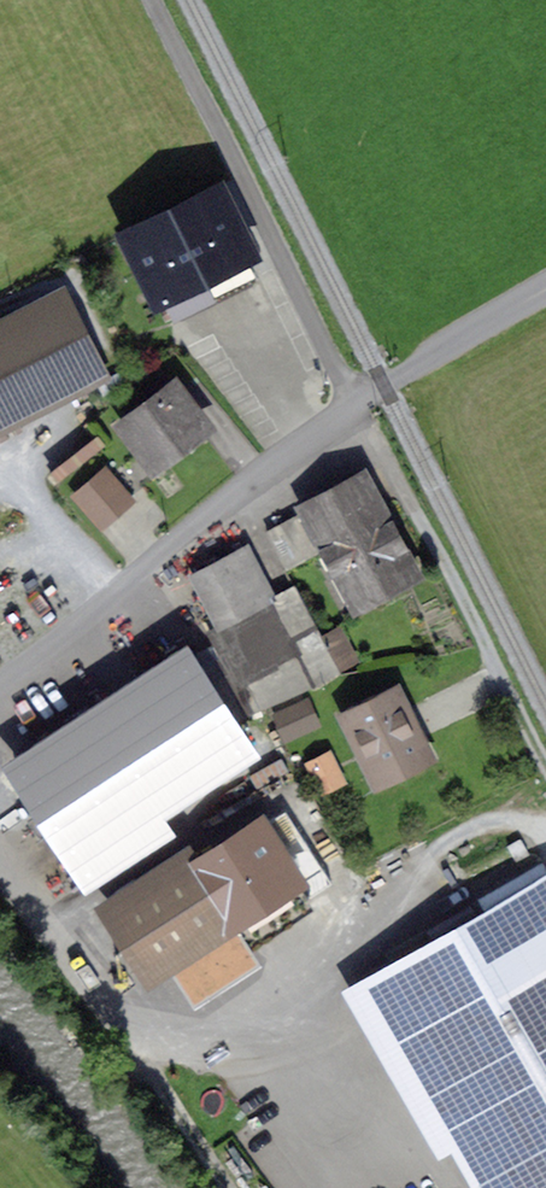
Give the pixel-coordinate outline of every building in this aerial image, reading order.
[(213,190),(117,237),(129,261),(143,254),(174,316),(255,277),(213,190)] [(92,371),(60,305),(0,335),(0,417),(92,371)] [(149,406),(125,424),(155,462),(203,426),(166,378),(141,397),(149,406)] [(78,497),(102,524),(129,500),(106,473),(78,497)] [(358,480),(302,510),(303,512),(267,531),(286,568),(323,548),(352,602),(408,572),(358,480)] [(246,549),(195,576),(220,624),(213,628),(226,654),(196,671),(187,657),(17,767),(76,859),(246,749),(230,724),(340,674),(337,669),(322,641),(294,586),(272,597),(246,549)] [(354,661),(339,632),(322,641),(337,669),(354,661)] [(339,713),(371,779),(421,756),(400,713),(408,709),(397,685),(339,713)] [(307,705),(280,717),(288,734),(315,722),(307,705)] [(328,756),(312,765),(324,789),(340,780),(328,756)] [(188,858),(109,910),(150,972),(229,920),(242,941),(307,898),(260,826),(195,869),(188,858)] [(367,984),(485,1187),(545,1187),(545,881),(367,984)]
